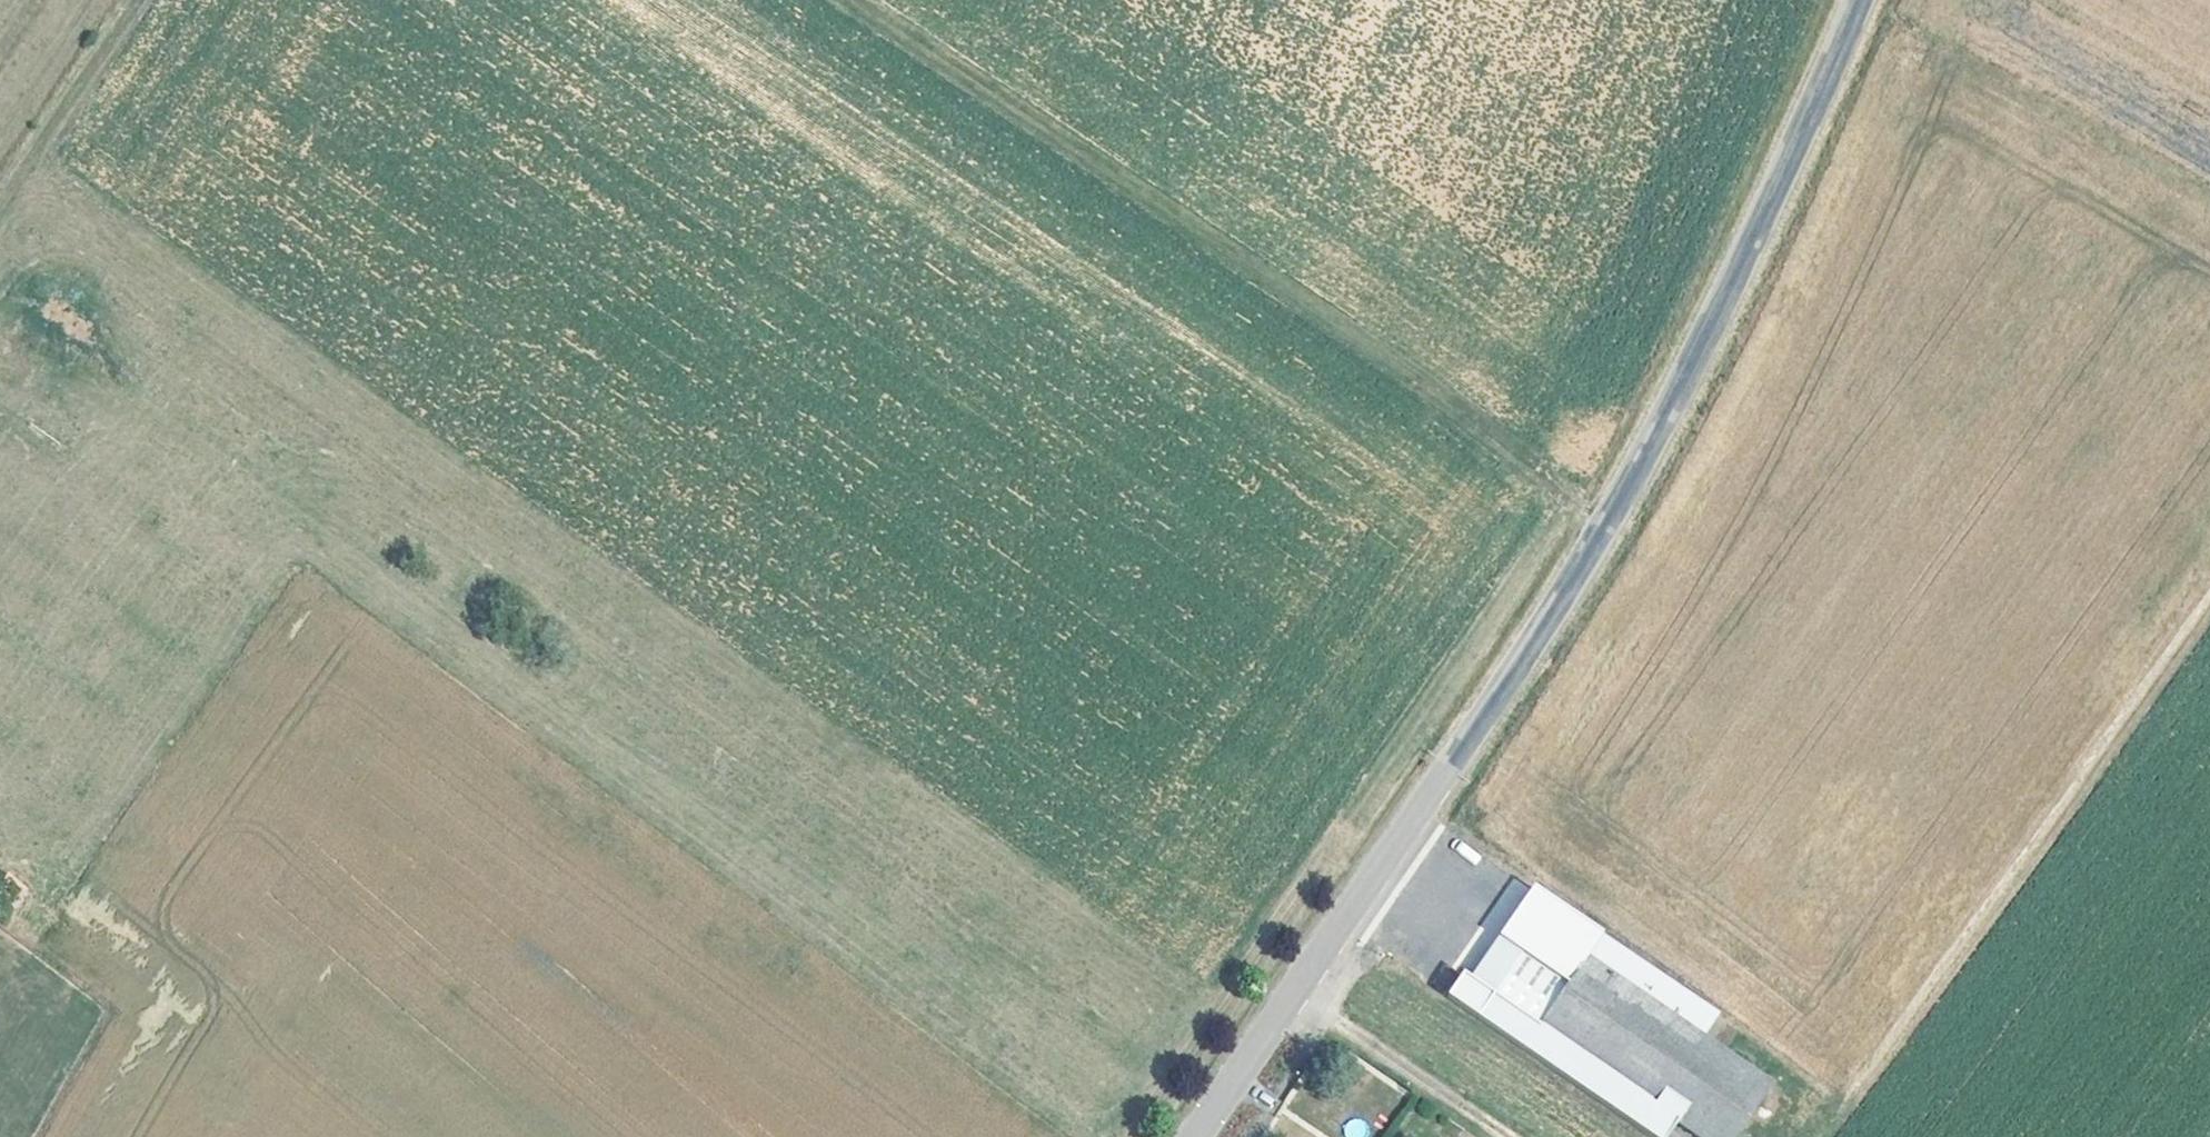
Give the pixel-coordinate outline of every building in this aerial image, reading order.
[(0,887),(0,888),(17,906),(29,895),(11,876),(0,887)] [(1541,1028),(1700,1136),(1737,1136),(1774,1084),(1590,957),(1541,1028)]
